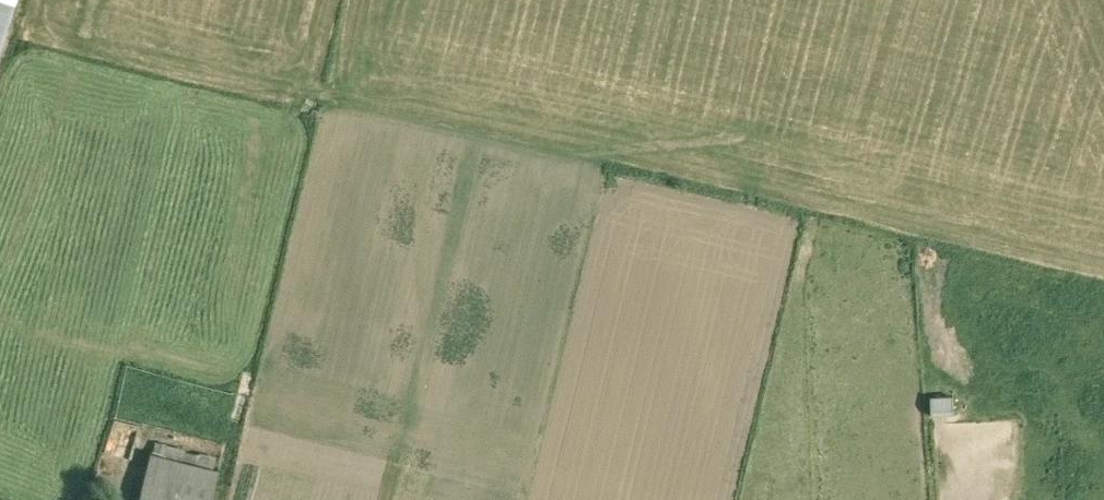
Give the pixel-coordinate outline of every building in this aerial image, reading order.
[(15,4),(16,0),(0,0),(0,50),(15,4)] [(960,404),(941,402),(940,415),(958,416),(960,404)] [(163,457),(150,454),(138,499),(211,499),(218,471),(214,470),(217,457),(166,444),(163,457)]
